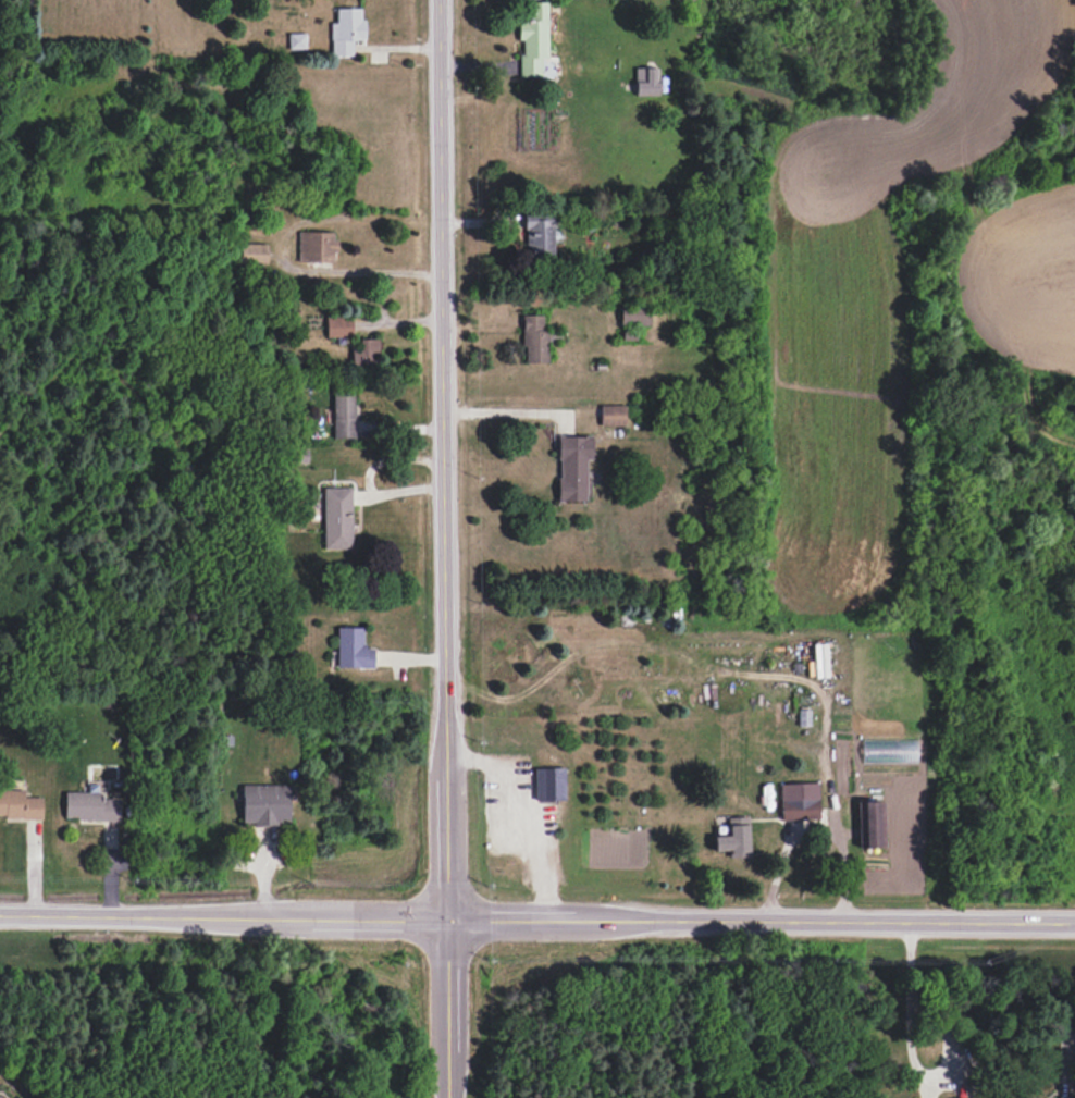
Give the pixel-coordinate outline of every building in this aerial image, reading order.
[(547,58),(546,1),(530,1),(530,20),(517,20),(518,39),(520,39),(521,76),(541,76),(541,58),(547,58)] [(361,7),(336,8),(336,22),(330,22),(331,56),(353,56),(352,40),(366,40),(365,18),(361,18),(361,7)] [(288,34),(289,49),(306,48),(305,33),(288,34)] [(635,68),(635,96),(659,95),(659,67),(635,68)] [(551,211),(525,212),(527,257),(553,256),(551,211)] [(297,261),(332,262),(332,253),(335,253),(336,232),(298,231),(297,261)] [(267,265),(267,244),(240,243),(240,264),(267,265)] [(620,325),(649,326),(649,305),(620,305),(620,325)] [(547,362),(547,329),(543,329),(543,315),(523,315),(523,362),(547,362)] [(326,316),(327,336),(353,336),(352,316),(326,316)] [(379,338),(360,338),(360,349),(352,348),(352,364),(378,364),(379,338)] [(333,391),(333,438),(355,438),(355,391),(333,391)] [(600,425),(625,426),(625,405),(600,405),(600,425)] [(586,460),(592,460),(592,436),(558,435),(558,501),(586,501),(586,460)] [(324,549),(352,549),(351,487),(323,488),(324,549)] [(364,627),(337,627),(336,667),(373,668),(373,648),(363,648),(364,627)] [(810,710),(798,710),(798,725),(810,726),(810,710)] [(565,768),(534,768),(534,800),(564,800),(565,768)] [(819,819),(818,782),(780,783),(781,820),(819,819)] [(242,784),(242,824),(288,825),(289,785),(242,784)] [(0,789),(0,817),(42,818),(42,797),(24,797),(24,789),(0,789)] [(64,819),(120,821),(120,799),(104,799),(104,793),(65,791),(64,819)] [(883,848),(882,801),(857,801),(858,848),(883,848)] [(729,858),(749,857),(748,816),(727,817),(727,835),(713,835),(714,851),(729,850),(729,858)]
